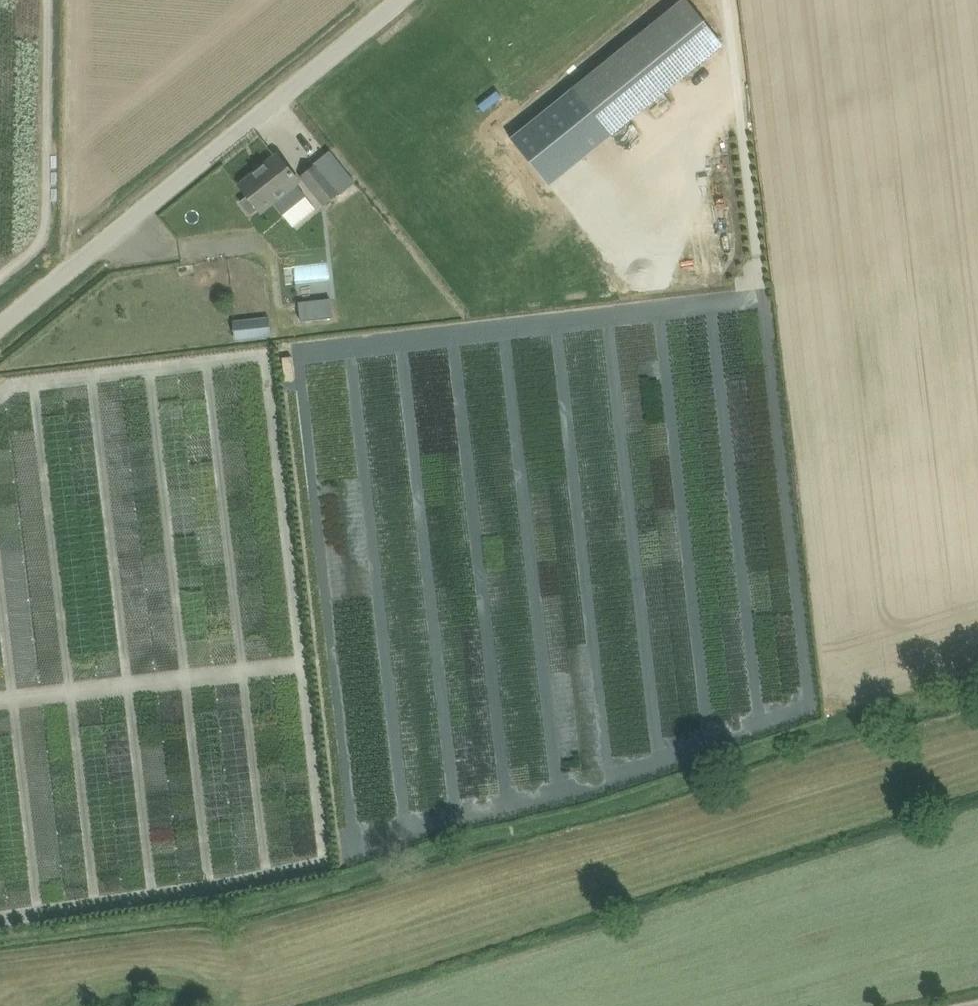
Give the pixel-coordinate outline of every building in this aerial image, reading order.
[(612,135),(724,45),(687,0),(683,0),(574,88),(612,135)] [(598,129),(576,101),(565,108),(556,97),(548,103),(579,144),(598,129)] [(317,167),(339,194),(355,181),(330,152),(315,164),(317,167)] [(259,208),(262,212),(300,182),(278,154),(240,184),(250,196),(241,202),(251,215),(259,208)] [(303,178),(325,205),(339,194),(317,167),(303,178)] [(334,316),(332,297),(299,301),(301,320),(334,316)] [(235,321),(237,341),(272,337),(270,317),(235,321)]
